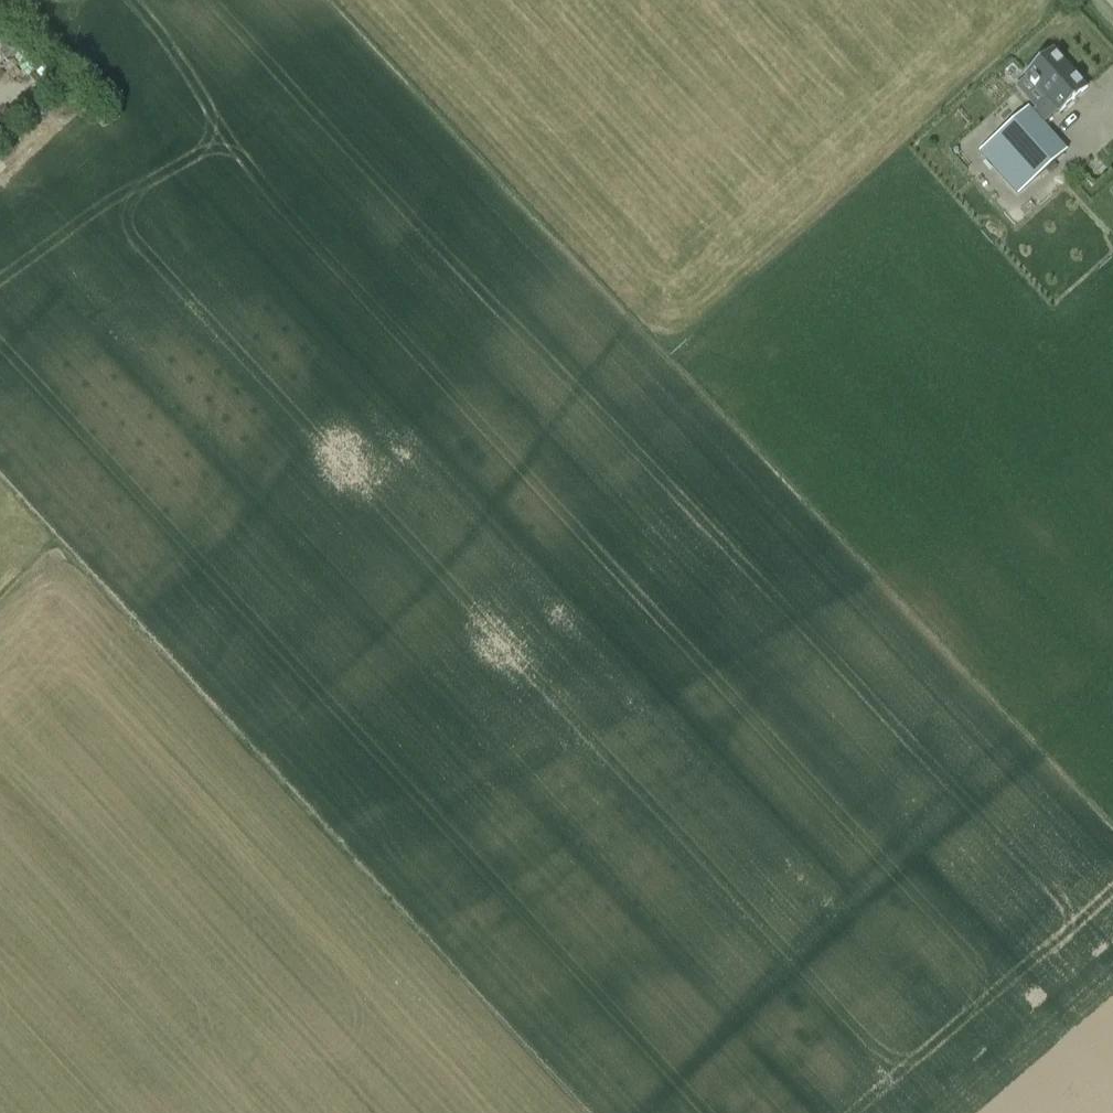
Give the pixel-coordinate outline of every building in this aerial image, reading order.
[(1046,100),(1032,113),(1042,124),(1057,111),(1058,113),(1088,87),(1054,49),(1024,75),(1046,100)] [(949,118),(980,152),(1018,194),(1036,179),(1036,180),(1066,152),(1028,109),(993,141),(963,107),(949,118)]
